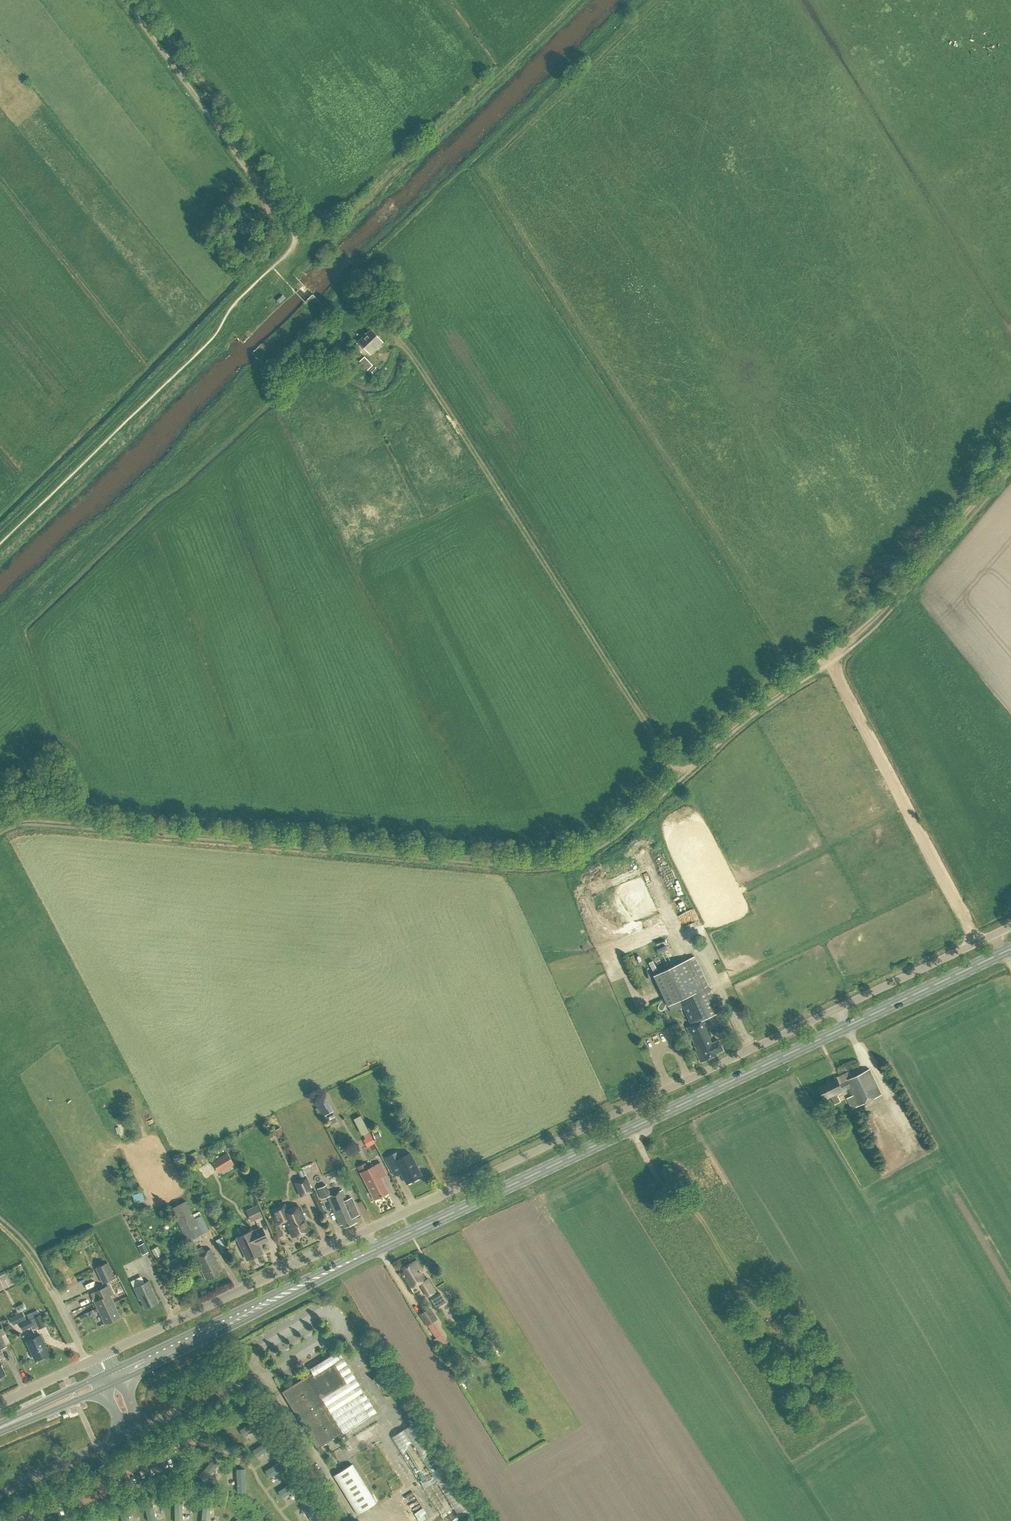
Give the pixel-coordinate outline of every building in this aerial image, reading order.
[(241,220),(234,227),(242,235),(245,232),(243,231),(248,226),(241,220)] [(370,329),(357,341),(369,354),(382,342),(370,329)] [(368,369),(372,365),(364,356),(359,361),(368,369)] [(667,879),(668,885),(678,883),(676,877),(667,879)] [(701,1062),(716,1054),(715,1053),(722,1049),(718,1039),(711,1043),(708,1037),(711,1036),(702,1019),(719,1011),(693,956),(653,975),(667,1006),(679,1000),(691,1025),(687,1027),(697,1049),(695,1050),(701,1062)] [(655,1048),(659,1046),(656,1036),(651,1038),(655,1048)] [(849,1087),(858,1105),(882,1094),(869,1068),(852,1076),(849,1070),(838,1076),(838,1077),(818,1086),(825,1099),(831,1096),(835,1104),(840,1101),(837,1093),(849,1087)] [(333,1110),(328,1101),(317,1107),(321,1116),(333,1110)] [(274,1132),(277,1139),(284,1135),(281,1128),(274,1132)] [(361,1136),(365,1145),(373,1141),(369,1132),(361,1136)] [(386,1157),(391,1168),(398,1165),(407,1183),(422,1175),(410,1152),(399,1157),(397,1152),(386,1157)] [(232,1162),(227,1154),(213,1163),(215,1166),(221,1163),(223,1167),(232,1162)] [(368,1169),(365,1163),(358,1167),(375,1199),(389,1192),(381,1177),(386,1174),(381,1162),(368,1169)] [(302,1196),(312,1191),(305,1177),(295,1182),(302,1196)] [(352,1197),(347,1199),(343,1189),(330,1194),(326,1185),(317,1189),(322,1199),(327,1197),(340,1226),(343,1224),(344,1228),(357,1222),(355,1219),(354,1217),(357,1216),(355,1211),(357,1210),(352,1197)] [(186,1201),(171,1209),(188,1241),(203,1233),(186,1201)] [(285,1221),(292,1237),(310,1229),(299,1206),(288,1211),(285,1203),(271,1209),(278,1224),(285,1221)] [(251,1220),(262,1215),(257,1205),(246,1210),(251,1220)] [(196,1218),(203,1233),(209,1230),(202,1216),(196,1218)] [(261,1228),(252,1232),(252,1231),(237,1237),(247,1259),(262,1253),(258,1244),(267,1240),(261,1228)] [(86,1244),(88,1250),(97,1248),(95,1242),(86,1244)] [(138,1246),(143,1255),(149,1252),(144,1243),(138,1246)] [(153,1250),(158,1258),(163,1255),(158,1247),(153,1250)] [(218,1262),(217,1262),(210,1248),(195,1256),(206,1279),(219,1272),(218,1270),(221,1268),(218,1262)] [(427,1279),(425,1280),(420,1271),(422,1270),(416,1260),(402,1267),(404,1271),(401,1273),(410,1288),(420,1283),(427,1296),(435,1291),(427,1279)] [(97,1267),(105,1283),(116,1277),(108,1262),(97,1267)] [(140,1299),(141,1299),(145,1307),(158,1301),(151,1288),(152,1287),(149,1280),(134,1287),(140,1299)] [(92,1293),(106,1323),(120,1316),(110,1296),(112,1295),(108,1285),(92,1293)] [(440,1293),(430,1299),(436,1307),(445,1301),(440,1293)] [(25,1308),(22,1302),(14,1306),(18,1312),(25,1308)] [(437,1318),(430,1306),(419,1313),(426,1325),(437,1318)] [(22,1311),(9,1317),(12,1324),(25,1318),(22,1311)] [(41,1314),(21,1323),(24,1329),(32,1326),(34,1329),(40,1326),(41,1328),(47,1325),(41,1314)] [(10,1344),(2,1327),(0,1328),(0,1349),(10,1344)] [(446,1335),(443,1336),(436,1327),(431,1331),(442,1346),(450,1340),(446,1335)] [(27,1341),(36,1359),(50,1352),(41,1334),(27,1341)] [(313,1372),(281,1392),(292,1409),(316,1449),(343,1432),(369,1416),(348,1381),(347,1382),(333,1359),(320,1367),(313,1372)] [(417,1423),(395,1436),(430,1494),(436,1491),(434,1487),(440,1483),(445,1490),(454,1485),(437,1455),(436,1455),(417,1423)] [(271,1476),(288,1466),(285,1460),(268,1469),(271,1476)] [(333,1475),(357,1514),(376,1502),(352,1464),(333,1475)] [(281,1491),(285,1497),(299,1487),(295,1481),(281,1491)] [(441,1493),(435,1498),(439,1502),(445,1497),(441,1493)] [(212,1508),(204,1507),(204,1520),(211,1520),(212,1508)] [(424,1508),(417,1514),(422,1520),(430,1515),(424,1508)]
